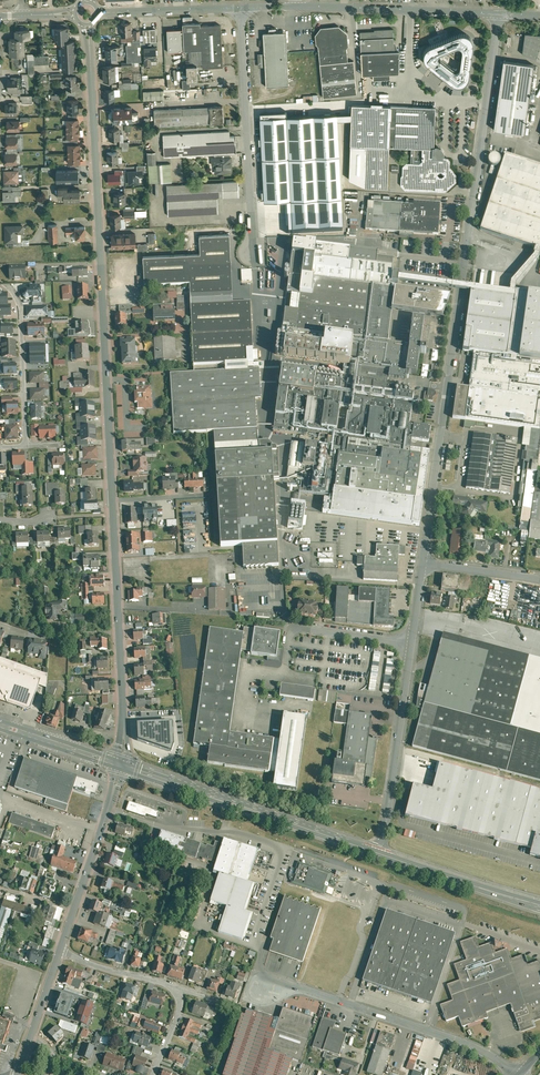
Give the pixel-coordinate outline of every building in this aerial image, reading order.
[(200,22),(183,23),(183,29),(184,50),(202,50),(201,26),(200,22)] [(131,35),(131,23),(121,23),(121,35),(131,35)] [(221,25),(201,26),(202,50),(203,67),(223,66),(223,65),(225,65),(224,45),(222,45),(221,25)] [(184,50),(183,29),(167,30),(168,52),(184,51),(184,50)] [(341,31),(334,31),(331,29),(322,30),(317,36),(320,64),(348,61),(345,34),(341,31)] [(378,31),(360,32),(361,53),(394,51),(393,29),(378,29),(378,31)] [(30,30),(16,31),(17,39),(24,38),(30,38),(30,30)] [(156,30),(143,30),(144,42),(156,41),(156,30)] [(286,31),(264,32),(265,52),(287,51),(286,31)] [(461,34),(430,46),(427,47),(425,49),(424,52),(423,54),(423,57),(424,60),(425,62),(427,64),(452,84),(455,85),(458,86),(460,85),(463,85),(465,83),(467,82),(468,80),(469,78),(473,45),(473,42),(472,40),(471,37),(469,36),(467,34),(465,34),(463,33),(461,34)] [(525,34),(522,56),(535,58),(539,60),(539,34),(525,34)] [(17,39),(10,39),(10,47),(24,46),(24,38),(17,39)] [(128,45),(127,46),(128,59),(134,59),(138,58),(138,55),(138,47),(137,45),(134,45),(128,45)] [(24,46),(10,47),(11,55),(12,55),(19,55),(25,54),(24,46)] [(117,46),(105,47),(106,59),(117,59),(117,46)] [(156,48),(150,48),(150,49),(144,49),(145,66),(151,66),(151,58),(157,58),(156,48)] [(394,51),(361,53),(362,75),(373,74),(373,80),(390,79),(390,73),(399,73),(400,50),(394,51)] [(287,51),(265,52),(265,66),(288,65),(287,51)] [(348,61),(320,64),(323,97),(357,94),(354,61),(348,61)] [(534,65),(503,61),(494,130),(524,134),(534,65)] [(197,64),(186,64),(187,79),(187,80),(190,80),(198,79),(197,64)] [(288,65),(265,66),(266,86),(289,85),(288,65)] [(22,77),(11,77),(11,79),(8,79),(8,88),(13,88),(13,92),(21,92),(21,88),(22,88),(22,77)] [(76,77),(66,77),(66,80),(61,80),(61,86),(66,86),(67,89),(75,89),(77,89),(76,77)] [(114,89),(104,90),(105,101),(114,100),(114,89)] [(164,90),(143,91),(144,100),(164,99),(164,90)] [(78,100),(67,100),(68,113),(78,112),(78,100)] [(9,102),(9,104),(6,104),(6,114),(17,114),(17,102),(9,102)] [(391,106),(352,105),(350,146),(366,146),(389,147),(391,106)] [(223,106),(209,107),(210,123),(223,123),(223,106)] [(436,108),(391,106),(389,147),(411,148),(414,148),(422,149),(434,149),(436,108)] [(132,107),(114,108),(114,114),(112,114),(113,122),(132,121),(132,113),(132,107)] [(209,107),(182,108),(183,125),(210,123),(209,107)] [(182,108),(154,109),(155,126),(183,125),(182,108)] [(286,111),(271,112),(270,113),(266,113),(265,113),(262,117),(262,118),(261,118),(261,125),(287,123),(287,117),(287,113),(286,111)] [(336,114),(287,117),(287,123),(261,125),(266,229),(292,227),(293,233),(342,231),(336,114)] [(69,120),(67,120),(67,129),(78,129),(78,119),(69,120)] [(19,121),(7,121),(8,131),(19,130),(19,121)] [(78,129),(67,129),(67,138),(69,138),(78,138),(78,129)] [(119,129),(109,129),(110,140),(120,139),(119,129)] [(230,131),(163,135),(164,157),(214,154),(230,153),(236,153),(235,136),(230,137),(230,131)] [(7,138),(7,147),(7,151),(14,151),(14,147),(18,147),(17,137),(7,138)] [(68,145),(69,154),(80,153),(79,144),(78,144),(69,145),(68,145)] [(366,146),(350,146),(349,180),(365,187),(366,146)] [(389,147),(366,146),(365,187),(388,187),(389,147)] [(434,149),(422,149),(422,159),(423,160),(420,163),(414,163),(414,148),(411,148),(411,163),(406,163),(403,166),(402,186),(405,190),(433,191),(434,190),(435,191),(446,192),(456,182),(456,175),(450,168),(450,161),(447,158),(442,158),(442,156),(443,156),(443,154),(443,153),(442,151),(443,151),(443,150),(442,149),(441,149),(440,149),(439,148),(437,148),(436,148),(436,149),(434,149)] [(117,152),(108,152),(108,163),(117,162),(118,162),(117,152)] [(156,152),(147,152),(148,164),(149,164),(156,164),(156,152)] [(80,153),(69,154),(69,163),(70,163),(79,163),(80,163),(80,153)] [(505,153),(480,230),(535,248),(533,254),(539,256),(539,165),(505,153)] [(485,162),(495,167),(500,158),(489,153),(485,162)] [(6,154),(6,164),(13,164),(17,164),(16,154),(15,154),(6,154)] [(230,157),(214,158),(214,164),(213,164),(215,164),(216,173),(231,172),(230,157)] [(156,164),(149,164),(150,183),(162,182),(172,182),(171,163),(156,164)] [(78,170),(56,171),(56,181),(78,181),(78,170)] [(14,171),(4,171),(5,183),(18,182),(18,172),(18,171),(14,171)] [(137,171),(128,172),(129,184),(139,184),(139,176),(143,176),(142,174),(145,173),(145,171),(137,171)] [(115,174),(109,175),(109,183),(121,182),(120,174),(115,174)] [(238,181),(222,182),(223,197),(239,196),(238,181)] [(222,182),(167,185),(168,200),(218,197),(223,197),(222,182)] [(80,190),(68,190),(68,188),(58,188),(58,198),(64,198),(64,200),(80,200),(80,190)] [(12,190),(12,191),(3,192),(3,201),(14,201),(14,198),(15,198),(15,195),(21,195),(21,190),(12,190)] [(125,193),(114,193),(114,194),(115,197),(114,197),(115,204),(120,204),(126,203),(125,193)] [(168,200),(167,200),(168,216),(218,213),(218,197),(168,200)] [(401,200),(368,198),(366,229),(399,231),(401,200)] [(441,203),(401,200),(399,231),(439,234),(441,203)] [(120,214),(111,214),(111,226),(121,226),(120,214)] [(57,225),(48,225),(49,242),(58,241),(57,225)] [(23,226),(6,226),(7,234),(6,234),(6,235),(6,241),(14,241),(17,241),(17,232),(23,232),(23,226)] [(85,227),(75,227),(76,233),(76,238),(86,238),(85,227)] [(136,234),(112,235),(112,247),(136,246),(136,234)] [(200,253),(143,256),(145,287),(190,285),(191,305),(233,303),(230,234),(199,235),(200,253)] [(378,250),(307,242),(306,243),(294,242),(292,253),(288,292),(292,293),(291,304),(298,305),(298,310),(286,309),(283,330),(282,336),(286,336),(284,356),(345,364),(389,370),(406,373),(410,344),(409,344),(388,341),(395,288),(390,288),(391,280),(392,280),(392,282),(398,283),(398,281),(399,276),(399,273),(393,272),(392,276),(393,265),(394,258),(377,256),(378,250)] [(25,267),(10,268),(11,280),(16,279),(15,278),(26,277),(25,267)] [(87,268),(78,268),(78,275),(79,277),(87,277),(87,268)] [(511,292),(399,276),(398,281),(471,291),(472,291),(472,288),(510,293),(511,292)] [(36,287),(25,287),(26,294),(24,296),(24,298),(26,299),(28,299),(29,298),(32,297),(35,297),(35,298),(41,297),(41,296),(42,295),(42,293),(41,292),(41,291),(44,291),(44,287),(41,287),(41,286),(36,287)] [(88,286),(78,286),(78,299),(89,299),(88,286)] [(416,291),(395,288),(392,308),(393,308),(393,309),(413,312),(416,291)] [(515,291),(511,291),(511,292),(510,293),(472,288),(472,291),(471,291),(463,350),(474,352),(539,361),(539,295),(515,291)] [(451,296),(416,291),(413,312),(443,316),(446,307),(444,307),(445,304),(447,304),(451,296)] [(233,303),(191,305),(194,365),(254,362),(251,302),(233,303)] [(11,306),(8,306),(0,306),(0,316),(4,316),(11,316),(11,306)] [(42,306),(33,307),(27,307),(28,316),(47,316),(47,306),(42,306)] [(145,306),(140,306),(140,308),(133,308),(133,314),(145,313),(145,306)] [(175,307),(166,307),(166,308),(154,309),(154,316),(155,316),(155,315),(160,315),(160,320),(159,320),(159,321),(175,320),(175,307)] [(126,315),(116,315),(117,326),(126,325),(126,315)] [(413,317),(409,344),(410,344),(406,373),(389,370),(388,375),(408,378),(409,377),(409,373),(417,374),(420,352),(425,353),(426,353),(426,352),(427,348),(426,348),(426,347),(421,346),(425,319),(413,317)] [(87,322),(77,322),(77,325),(76,325),(76,330),(77,330),(77,334),(78,334),(78,338),(89,337),(89,336),(90,336),(89,330),(88,329),(88,326),(87,325),(87,322)] [(13,325),(2,325),(2,334),(5,334),(13,333),(13,325)] [(44,325),(28,325),(29,336),(37,335),(44,335),(44,325)] [(76,330),(68,330),(68,338),(78,338),(78,334),(77,334),(77,330),(76,330)] [(135,338),(121,339),(122,348),(123,348),(123,364),(139,364),(139,355),(136,355),(135,338)] [(175,338),(155,339),(156,359),(154,359),(155,362),(156,362),(176,361),(175,338)] [(7,342),(2,342),(3,350),(16,349),(16,341),(7,342)] [(30,345),(31,364),(44,363),(44,345),(30,345)] [(88,346),(76,347),(77,361),(89,360),(89,356),(88,356),(88,346)] [(16,349),(3,350),(3,357),(8,357),(16,357),(16,349)] [(474,352),(469,388),(457,386),(453,418),(466,420),(466,419),(539,430),(539,428),(539,361),(474,352)] [(389,370),(345,364),(342,381),(339,404),(350,405),(345,438),(349,438),(347,449),(333,447),(329,470),(338,471),(335,489),(423,501),(430,451),(411,448),(411,449),(406,448),(406,446),(410,424),(414,395),(394,392),(385,391),(386,384),(387,384),(388,375),(389,370)] [(10,365),(4,365),(5,374),(17,374),(17,365),(10,365)] [(316,373),(282,368),(279,389),(279,388),(278,393),(279,393),(273,431),(308,436),(316,377),(316,375),(316,373)] [(256,416),(245,417),(244,400),(250,400),(249,382),(260,381),(259,369),(171,374),(174,433),(207,432),(214,431),(217,483),(236,482),(238,524),(276,522),(274,479),(279,479),(278,451),(277,451),(276,448),(275,447),(272,447),(272,444),(268,441),(259,441),(258,441),(256,416)] [(93,372),(84,373),(84,379),(80,379),(80,373),(74,373),(75,388),(94,387),(93,372)] [(44,373),(30,373),(30,383),(40,383),(44,383),(44,373)] [(342,381),(316,377),(308,436),(327,439),(328,435),(334,436),(339,404),(342,381)] [(11,380),(5,381),(5,389),(17,389),(17,380),(11,380)] [(145,383),(143,383),(143,386),(137,386),(137,392),(135,392),(135,403),(138,403),(138,409),(144,408),(152,408),(152,400),(151,386),(145,386),(145,383)] [(387,384),(386,384),(385,391),(394,392),(395,385),(387,384)] [(40,389),(31,390),(31,400),(45,399),(45,389),(40,389)] [(434,391),(429,390),(428,391),(427,391),(426,392),(426,393),(427,394),(428,395),(427,400),(433,401),(434,396),(435,396),(436,395),(436,394),(436,393),(435,392),(434,391)] [(13,402),(7,403),(8,405),(8,413),(18,413),(18,402),(13,402)] [(41,407),(34,407),(31,407),(32,419),(41,419),(41,407)] [(431,427),(414,424),(414,425),(410,424),(406,446),(406,448),(411,449),(411,448),(412,441),(416,442),(416,440),(429,442),(431,427)] [(9,426),(6,426),(6,440),(18,439),(17,426),(16,426),(9,426)] [(54,427),(44,428),(44,426),(41,426),(41,438),(47,438),(47,439),(51,439),(51,437),(54,437),(55,436),(55,434),(54,433),(54,427)] [(530,444),(526,444),(518,508),(522,508),(532,509),(534,493),(539,455),(539,445),(539,430),(532,429),(530,444)] [(518,439),(474,433),(466,488),(510,494),(518,439)] [(156,438),(147,438),(147,446),(156,445),(156,438)] [(141,444),(132,444),(131,441),(122,442),(123,452),(132,451),(141,451),(141,444)] [(306,445),(292,443),(289,468),(303,469),(303,466),(306,445)] [(317,445),(306,444),(306,445),(303,466),(314,468),(317,445)] [(333,447),(317,445),(314,468),(329,470),(333,447)] [(88,449),(84,449),(84,459),(91,459),(97,458),(96,448),(88,449)] [(24,453),(13,453),(14,465),(22,465),(25,465),(25,462),(24,453)] [(63,454),(53,454),(53,465),(60,464),(61,465),(63,465),(64,464),(63,454)] [(146,458),(140,458),(140,459),(134,460),(134,463),(135,463),(135,471),(135,472),(139,472),(144,472),(145,470),(145,468),(147,468),(146,468),(148,466),(147,464),(146,463),(146,458)] [(89,465),(82,466),(83,476),(96,475),(95,465),(89,465)] [(170,477),(165,478),(165,483),(163,483),(164,489),(175,489),(175,480),(175,477),(170,477)] [(196,479),(193,479),(194,487),(204,487),(203,478),(196,479)] [(191,479),(185,479),(185,488),(194,487),(193,479),(191,479)] [(133,481),(124,481),(125,491),(134,491),(134,490),(143,490),(143,483),(133,483),(133,481)] [(276,522),(238,524),(236,482),(217,483),(221,546),(243,545),(278,543),(276,522)] [(32,488),(25,488),(25,492),(23,492),(23,501),(21,501),(21,506),(23,506),(24,507),(33,506),(32,488)] [(423,501),(335,489),(332,510),(331,517),(419,528),(423,501)] [(96,490),(86,490),(87,502),(96,502),(96,490)] [(65,492),(56,493),(56,505),(66,505),(65,492)] [(534,493),(532,509),(531,521),(539,522),(539,494),(534,493)] [(487,503),(474,501),(474,502),(472,502),(472,501),(471,501),(467,500),(467,499),(463,498),(462,503),(466,503),(466,506),(461,513),(461,514),(460,514),(460,515),(460,516),(461,517),(461,518),(462,518),(463,518),(464,518),(465,518),(465,517),(466,517),(469,519),(469,518),(468,518),(473,511),(486,513),(487,503)] [(96,502),(87,502),(85,502),(85,511),(98,511),(97,508),(98,508),(98,505),(97,505),(97,502),(96,502)] [(306,504),(292,502),(288,528),(302,530),(306,504)] [(157,506),(143,507),(144,521),(158,520),(157,506)] [(136,508),(125,509),(126,524),(128,524),(134,523),(137,523),(137,514),(136,508)] [(532,509),(522,508),(519,531),(522,531),(529,532),(531,521),(532,509)] [(531,521),(529,532),(530,532),(529,539),(539,540),(539,522),(531,521)] [(70,530),(58,530),(58,538),(58,539),(71,539),(71,537),(70,530)] [(453,531),(450,551),(450,552),(457,553),(460,554),(460,553),(461,553),(460,553),(462,539),(459,538),(460,532),(460,531),(453,530),(453,531)] [(529,532),(522,531),(521,543),(527,544),(529,532)] [(49,533),(37,534),(37,543),(50,543),(50,538),(49,533)] [(97,533),(88,534),(89,546),(98,545),(97,533)] [(152,533),(143,534),(144,542),(153,542),(152,533)] [(28,534),(16,535),(16,539),(16,544),(29,544),(29,539),(28,534)] [(139,534),(127,535),(128,543),(137,543),(139,543),(139,534)] [(485,541),(475,540),(474,552),(486,553),(486,551),(490,552),(491,547),(485,546),(485,541)] [(500,543),(485,541),(485,546),(491,547),(490,552),(489,557),(498,558),(500,543)] [(153,542),(144,542),(144,551),(149,551),(148,547),(153,547),(153,542)] [(137,543),(128,543),(128,552),(140,551),(140,547),(138,547),(137,543)] [(278,543),(243,545),(244,567),(246,567),(247,569),(251,567),(251,568),(255,567),(256,568),(260,566),(260,568),(265,566),(265,567),(270,566),(279,565),(278,543)] [(399,546),(377,545),(376,556),(375,556),(375,557),(376,557),(376,558),(357,557),(357,566),(364,566),(398,568),(399,555),(399,546)] [(91,556),(83,556),(84,567),(92,567),(91,559),(91,556)] [(398,568),(364,566),(364,572),(363,572),(363,573),(364,573),(364,580),(397,582),(398,568)] [(99,575),(93,576),(94,586),(104,586),(104,577),(99,577),(99,575)] [(459,578),(443,575),(442,588),(458,590),(459,578)] [(210,587),(193,587),(193,592),(193,593),(193,597),(200,597),(201,597),(209,597),(209,589),(210,589),(210,587)] [(348,588),(337,587),(335,621),(374,626),(393,627),(394,617),(389,617),(389,607),(391,607),(391,604),(390,604),(390,590),(383,590),(359,589),(359,596),(349,595),(349,588),(348,588)] [(210,589),(209,589),(209,597),(209,610),(226,610),(226,589),(210,589)] [(311,590),(302,590),(302,598),(311,598),(311,590)] [(137,591),(129,592),(130,601),(139,601),(139,597),(143,596),(143,593),(143,591),(137,591)] [(442,594),(435,593),(435,595),(431,594),(430,603),(440,605),(442,594)] [(104,594),(93,595),(93,604),(105,604),(104,594)] [(454,598),(447,597),(445,608),(452,609),(454,598)] [(317,603),(295,600),(294,607),(298,607),(298,611),(298,615),(316,617),(316,613),(317,614),(317,611),(318,612),(319,609),(317,609),(318,607),(317,606),(317,603)] [(67,602),(58,603),(58,605),(62,605),(63,610),(63,612),(68,611),(67,602)] [(58,605),(50,605),(50,607),(47,607),(47,610),(47,614),(47,617),(51,617),(51,619),(55,619),(55,621),(60,621),(59,611),(63,610),(62,605),(58,605)] [(516,618),(520,619),(521,612),(511,610),(509,621),(516,622),(516,618)] [(163,614),(153,614),(154,625),(163,624),(163,620),(166,620),(165,614),(163,614)] [(84,615),(76,615),(76,623),(85,623),(84,615)] [(307,718),(284,715),(280,740),(274,739),(230,732),(241,650),(251,652),(251,655),(267,657),(267,658),(267,659),(268,659),(279,661),(280,650),(280,649),(281,647),(278,647),(280,632),(255,629),(244,627),(243,633),(210,628),(194,744),(210,746),(208,764),(209,764),(225,766),(225,767),(264,772),(269,773),(276,773),(274,787),(297,790),(307,718)] [(143,630),(134,631),(134,640),(143,639),(143,641),(149,640),(150,644),(153,643),(152,636),(147,637),(147,635),(146,635),(146,631),(143,631),(143,630)] [(107,640),(98,640),(98,637),(91,638),(91,647),(98,646),(98,650),(107,650),(107,640)] [(24,639),(13,638),(12,649),(16,649),(17,650),(18,651),(19,650),(23,650),(24,639)] [(47,642),(32,640),(30,653),(41,654),(40,656),(41,656),(41,654),(44,655),(44,659),(45,655),(46,647),(47,642)] [(441,640),(426,697),(425,699),(423,709),(413,747),(539,781),(539,666),(441,640)] [(145,647),(137,647),(137,649),(134,649),(135,658),(143,657),(143,661),(150,660),(150,649),(145,649),(145,647)] [(369,690),(375,690),(381,653),(374,652),(369,690)] [(35,698),(39,686),(47,689),(47,675),(0,658),(0,686),(35,698)] [(104,660),(104,658),(97,658),(98,668),(108,668),(108,660),(104,660)] [(394,660),(387,659),(383,691),(389,692),(394,660)] [(152,661),(144,662),(144,666),(144,671),(146,671),(147,671),(153,670),(152,661)] [(144,666),(134,666),(134,675),(147,675),(147,671),(146,671),(144,671),(144,666)] [(151,677),(142,677),(143,681),(144,681),(144,688),(151,688),(151,677)] [(109,679),(95,680),(96,691),(102,691),(102,690),(103,690),(110,689),(109,679)] [(143,681),(135,681),(135,691),(145,690),(144,688),(144,681),(143,681)] [(315,688),(282,683),(280,695),(314,700),(315,688)] [(2,691),(4,696),(7,697),(6,699),(7,703),(27,709),(31,708),(35,698),(0,686),(0,690),(2,691)] [(334,703),(336,692),(319,689),(317,700),(334,703)] [(137,698),(136,698),(135,698),(135,700),(135,705),(136,705),(136,708),(145,707),(145,705),(145,700),(145,697),(143,697),(137,698)] [(425,699),(418,697),(416,707),(423,709),(425,699)] [(64,704),(59,702),(59,703),(53,718),(58,719),(59,718),(63,719),(64,718),(64,704)] [(350,712),(351,704),(337,702),(334,722),(348,725),(350,712)] [(85,708),(77,706),(72,719),(81,722),(84,713),(86,709),(85,708)] [(111,714),(100,710),(98,718),(99,718),(96,727),(105,731),(111,714)] [(350,712),(348,725),(342,764),(340,764),(342,754),(338,754),(337,763),(334,782),(362,786),(363,774),(372,776),(377,740),(369,738),(372,715),(350,712)] [(53,718),(50,716),(47,723),(49,723),(48,726),(56,729),(59,720),(53,718)] [(173,723),(137,725),(138,741),(172,753),(174,745),(173,723)] [(82,728),(80,735),(87,737),(89,729),(82,728)] [(421,758),(413,785),(417,786),(409,813),(539,848),(539,790),(421,758)] [(25,760),(15,789),(47,799),(57,770),(30,761),(25,760)] [(67,774),(57,770),(47,799),(45,805),(66,812),(73,791),(77,778),(78,777),(67,774)] [(78,778),(77,778),(73,791),(91,797),(92,794),(96,795),(99,785),(82,780),(78,778)] [(159,812),(130,802),(127,811),(146,817),(147,815),(157,818),(159,812)] [(56,828),(13,813),(9,824),(52,839),(56,828)] [(124,826),(119,825),(116,833),(125,835),(127,830),(128,826),(127,826),(124,825),(124,826)] [(413,839),(415,832),(404,830),(403,836),(413,839)] [(201,844),(162,831),(158,841),(159,847),(203,861),(204,859),(203,859),(204,858),(216,863),(223,844),(216,842),(214,847),(208,845),(206,849),(200,847),(201,844)] [(257,850),(224,839),(216,863),(214,872),(220,874),(211,901),(227,907),(219,932),(242,940),(251,914),(247,913),(244,912),(248,898),(253,884),(246,882),(251,866),(257,850)] [(38,864),(41,849),(30,846),(27,861),(38,864)] [(66,849),(58,846),(52,865),(74,873),(77,862),(63,857),(66,849)] [(118,857),(108,854),(105,864),(114,867),(115,865),(116,865),(117,865),(118,861),(118,860),(117,860),(118,857)] [(322,871),(316,869),(301,864),(299,868),(297,875),(294,874),(291,881),(301,884),(300,885),(304,886),(304,885),(311,887),(311,888),(315,889),(316,889),(317,889),(323,891),(325,886),(325,884),(326,881),(327,881),(326,880),(328,876),(328,875),(329,874),(322,871)] [(56,872),(50,870),(48,876),(54,878),(56,872)] [(25,878),(24,882),(23,882),(22,886),(23,886),(21,890),(31,893),(31,892),(34,892),(37,882),(32,881),(31,881),(31,880),(25,878)] [(47,879),(41,896),(50,900),(52,892),(55,893),(56,890),(54,889),(56,882),(47,879)] [(125,886),(104,879),(101,887),(105,889),(104,892),(110,894),(113,887),(123,890),(125,886)] [(294,902),(292,898),(288,900),(286,896),(285,896),(271,939),(274,940),(271,951),(304,962),(322,907),(318,909),(316,905),(312,907),(310,904),(306,906),(304,902),(300,904),(298,900),(294,902)] [(96,902),(92,901),(89,910),(98,913),(99,913),(100,913),(101,908),(102,904),(99,903),(99,902),(96,901),(96,902)] [(108,909),(118,912),(121,905),(111,901),(108,909)] [(23,909),(4,902),(2,907),(12,911),(14,911),(17,912),(22,914),(24,909),(23,909)] [(38,908),(25,903),(23,909),(24,909),(22,914),(35,918),(38,908)] [(132,909),(121,905),(118,912),(125,915),(126,912),(130,913),(132,909)] [(63,910),(59,908),(54,906),(54,907),(56,907),(55,910),(57,911),(52,924),(51,923),(50,926),(49,926),(45,938),(51,940),(55,928),(57,921),(59,922),(63,910)] [(0,913),(0,947),(12,911),(2,907),(0,913)] [(55,910),(45,907),(44,912),(45,912),(44,914),(42,920),(51,923),(52,924),(57,911),(55,910)] [(14,911),(0,952),(3,953),(17,912),(14,911)] [(113,918),(100,913),(99,913),(98,913),(95,924),(110,929),(113,918)] [(451,935),(388,914),(381,935),(378,934),(363,981),(431,1004),(447,957),(444,956),(451,935)] [(93,932),(82,928),(78,940),(89,943),(92,944),(94,938),(97,939),(98,934),(93,932)] [(110,933),(106,943),(112,945),(116,935),(110,933)] [(523,958),(510,962),(507,952),(494,956),(490,946),(478,950),(474,940),(461,945),(467,960),(454,965),(460,981),(447,985),(453,1001),(440,1005),(446,1021),(459,1017),(463,1027),(488,1018),(486,1013),(510,1004),(520,1030),(533,1025),(531,1021),(539,1017),(539,967),(539,964),(526,968),(523,958)] [(39,945),(30,942),(27,951),(32,953),(33,950),(37,952),(39,945)] [(120,952),(111,949),(108,959),(122,963),(125,955),(124,955),(126,952),(121,950),(120,952)] [(37,952),(33,950),(32,953),(30,961),(41,965),(45,954),(37,952)] [(139,953),(135,952),(134,957),(133,957),(131,966),(139,968),(140,968),(141,961),(142,959),(137,958),(139,953)] [(162,957),(157,956),(153,972),(162,974),(164,965),(160,964),(162,957)] [(173,967),(171,966),(168,976),(182,980),(183,977),(184,977),(185,975),(183,975),(184,974),(184,973),(186,968),(183,967),(182,970),(177,968),(173,967)] [(88,974),(68,967),(65,975),(73,978),(74,978),(75,975),(86,979),(88,974)] [(201,971),(193,968),(189,980),(197,983),(198,981),(201,982),(202,977),(206,978),(208,971),(202,968),(201,971)] [(246,974),(239,972),(237,979),(244,981),(246,974)] [(93,976),(88,974),(86,979),(85,981),(91,984),(93,976)] [(73,978),(66,976),(63,984),(74,988),(76,983),(72,982),(73,978)] [(214,982),(211,981),(209,984),(208,989),(216,992),(219,984),(220,980),(215,978),(214,982)] [(136,987),(126,983),(123,992),(127,994),(125,999),(130,1001),(131,997),(132,998),(136,987)] [(240,985),(233,983),(231,989),(228,988),(225,996),(235,999),(240,985)] [(165,996),(153,992),(150,1002),(162,1005),(165,996)] [(74,998),(61,994),(54,1013),(67,1018),(67,1017),(69,1011),(72,1004),(74,999),(74,998)] [(83,1001),(80,1011),(90,1014),(93,1005),(83,1001)] [(207,1006),(197,1002),(193,1013),(204,1016),(205,1013),(207,1006)] [(214,1009),(207,1006),(205,1013),(212,1015),(214,1009)] [(247,1010),(245,1015),(242,1014),(234,1039),(235,1039),(223,1074),(287,1074),(292,1058),(301,1061),(315,1019),(309,1017),(311,1012),(306,1010),(304,1015),(283,1008),(279,1020),(275,1018),(275,1019),(247,1010)] [(80,1011),(76,1021),(86,1024),(90,1014),(80,1011)] [(15,1017),(4,1013),(3,1017),(6,1018),(5,1021),(10,1022),(10,1023),(13,1024),(15,1017)] [(334,1024),(323,1020),(323,1018),(313,1047),(340,1056),(347,1034),(332,1029),(334,1024)] [(0,1019),(0,1039),(4,1040),(10,1023),(10,1022),(5,1021),(0,1019)] [(76,1026),(64,1022),(64,1021),(61,1019),(59,1025),(62,1028),(76,1033),(78,1028),(75,1027),(76,1026)] [(202,1025),(187,1019),(184,1025),(183,1026),(181,1031),(182,1031),(179,1037),(195,1044),(196,1040),(188,1037),(190,1031),(198,1035),(200,1031),(192,1028),(193,1025),(201,1029),(202,1025)] [(162,1026),(147,1020),(144,1028),(159,1034),(162,1026)] [(64,1034),(57,1026),(55,1028),(54,1027),(52,1027),(50,1029),(50,1031),(51,1032),(49,1034),(57,1043),(62,1038),(61,1037),(64,1034)] [(395,1036),(381,1032),(376,1046),(390,1051),(395,1036)] [(98,1033),(94,1044),(99,1045),(100,1043),(103,1034),(98,1033)] [(151,1037),(137,1033),(135,1040),(138,1042),(138,1043),(146,1046),(148,1047),(148,1046),(151,1037)] [(422,1042),(416,1040),(406,1068),(413,1070),(422,1042)] [(107,1045),(100,1043),(99,1045),(97,1051),(104,1053),(107,1045)] [(94,1047),(85,1044),(81,1056),(90,1059),(94,1047)] [(376,1046),(367,1072),(376,1074),(382,1074),(390,1051),(376,1046)] [(144,1049),(136,1047),(134,1054),(141,1056),(144,1049)] [(185,1051),(176,1047),(174,1051),(181,1054),(180,1055),(183,1056),(185,1051)] [(174,1051),(172,1050),(169,1059),(183,1065),(185,1060),(179,1058),(180,1055),(181,1054),(174,1051)] [(126,1060),(108,1054),(107,1055),(106,1055),(105,1057),(106,1058),(104,1064),(122,1071),(126,1060)] [(147,1060),(137,1056),(135,1060),(135,1061),(133,1066),(135,1067),(136,1068),(136,1069),(136,1070),(137,1071),(137,1072),(138,1073),(141,1074),(142,1074),(147,1060)] [(343,1059),(340,1068),(348,1071),(347,1074),(348,1074),(355,1074),(355,1073),(358,1064),(343,1059)]
